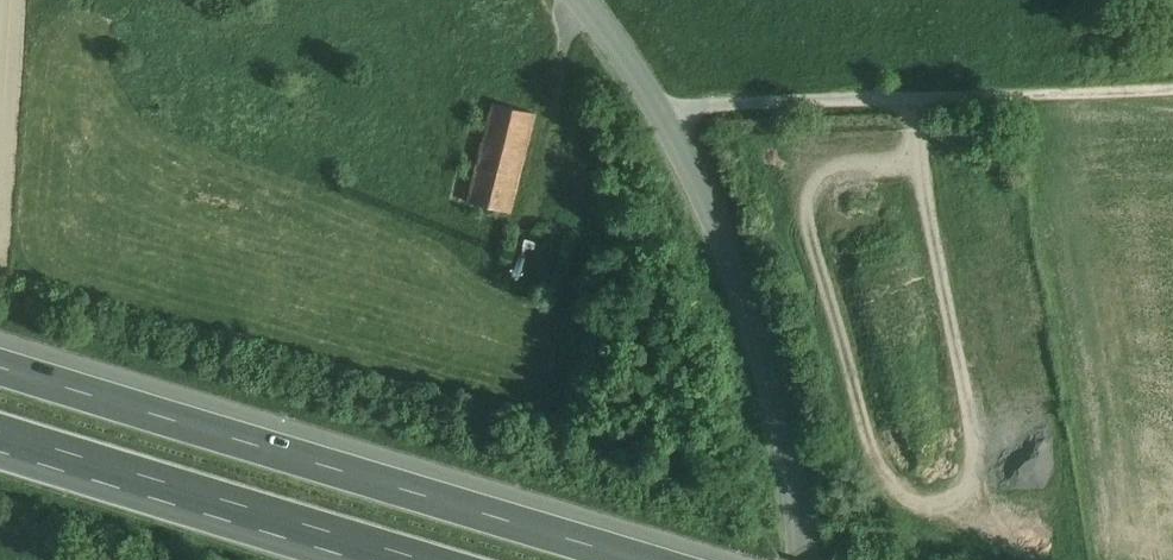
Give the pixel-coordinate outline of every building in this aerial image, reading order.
[(536,113),(494,103),(469,202),(511,213),(536,113)]
